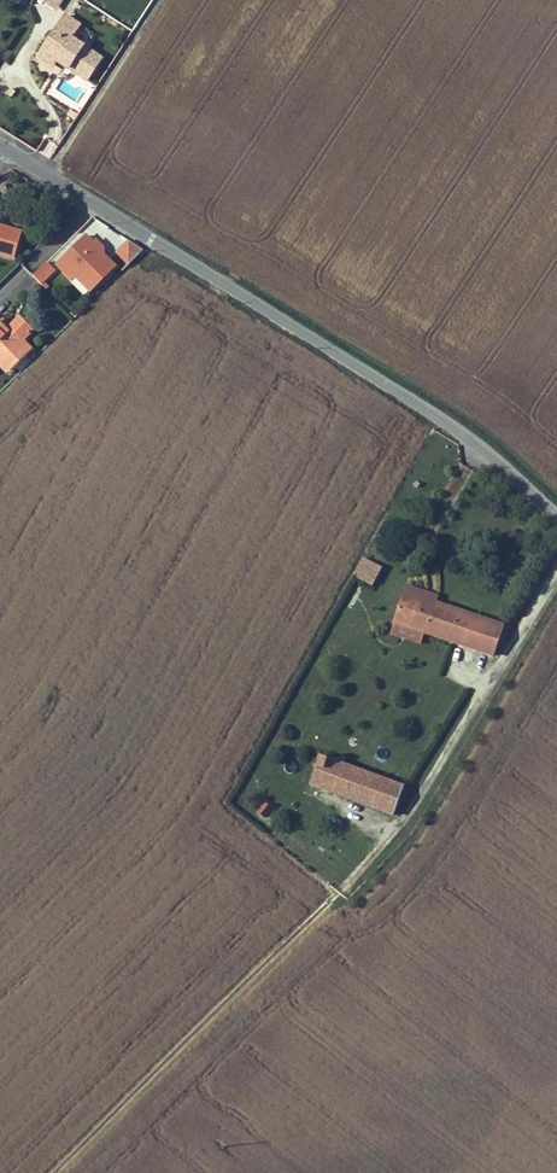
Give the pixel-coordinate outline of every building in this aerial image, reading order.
[(55,11),(63,0),(38,0),(55,11)] [(63,17),(35,58),(51,69),(56,62),(84,81),(98,59),(70,39),(78,27),(63,17)] [(12,258),(19,232),(0,227),(0,255),(12,258)] [(92,243),(85,235),(82,238),(89,246),(92,243)] [(71,279),(74,275),(77,272),(84,279),(87,277),(95,285),(115,266),(99,250),(102,247),(95,240),(92,243),(89,246),(82,238),(56,264),(71,279)] [(114,253),(127,265),(141,250),(128,238),(114,253)] [(33,276),(39,282),(41,284),(43,282),(54,270),(46,262),(33,276)] [(74,275),(89,291),(95,285),(87,277),(84,279),(77,272),(74,275)] [(2,319),(0,321),(0,323),(8,331),(11,328),(2,319)] [(10,370),(31,349),(11,328),(8,331),(0,323),(0,361),(10,370)] [(7,373),(10,370),(0,361),(0,365),(7,373)] [(383,566),(363,557),(354,575),(374,585),(383,566)] [(409,583),(407,591),(436,602),(439,594),(409,583)] [(505,625),(436,602),(407,591),(404,591),(394,619),(397,620),(393,631),(422,641),(426,629),(496,653),(505,625)] [(309,781),(337,792),(347,763),(320,753),(309,781)] [(337,792),(393,812),(404,784),(347,763),(337,792)] [(263,801),(256,813),(265,819),(272,807),(263,801)]
